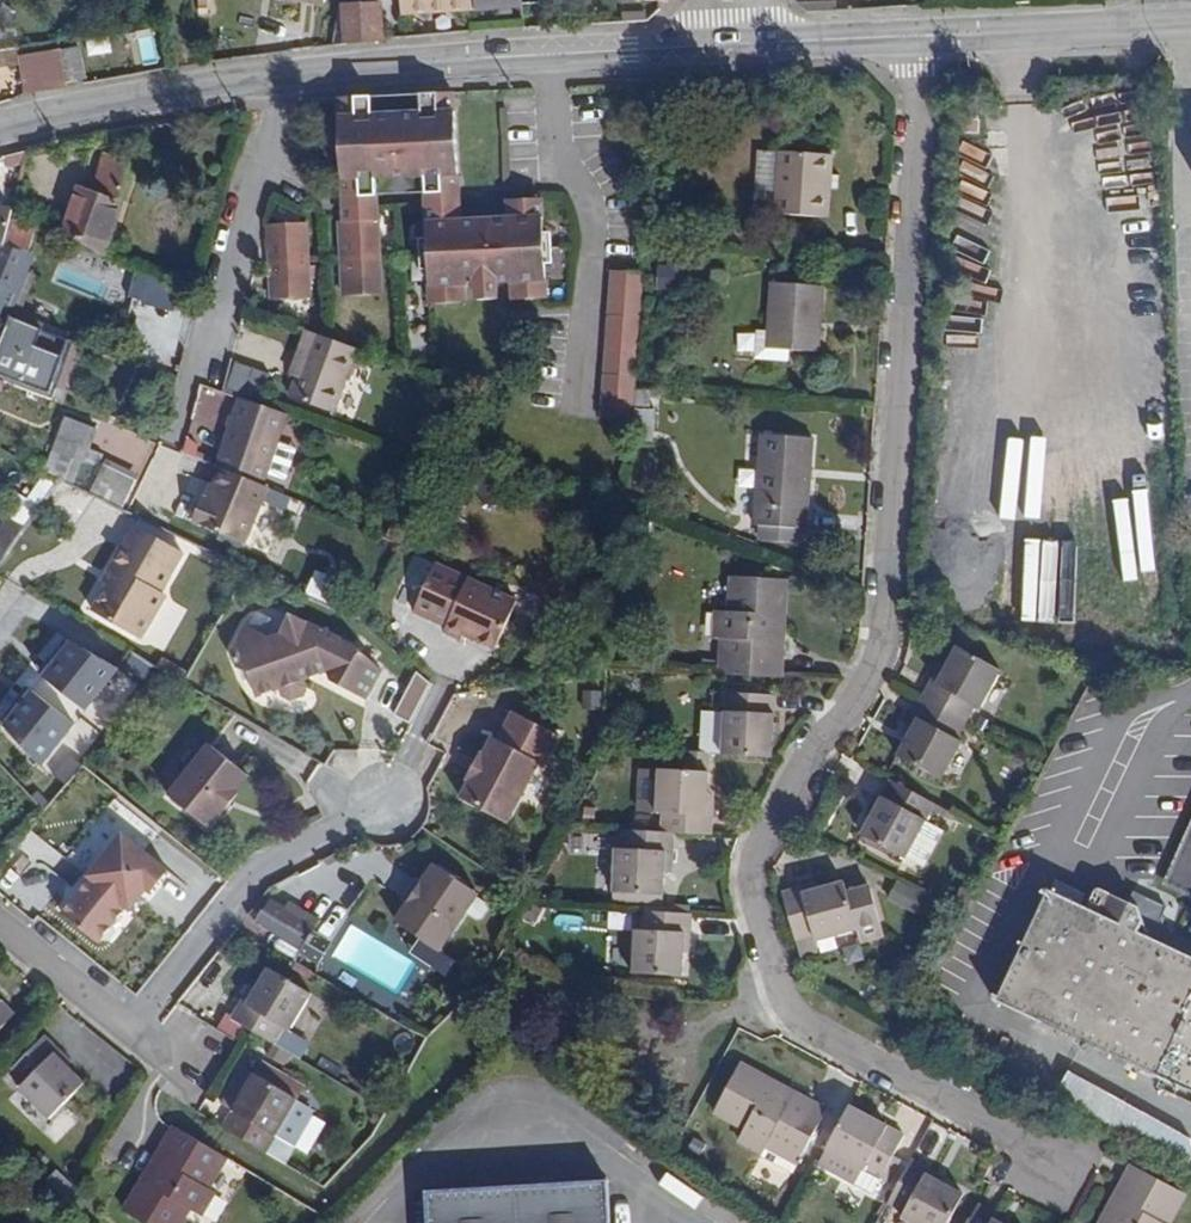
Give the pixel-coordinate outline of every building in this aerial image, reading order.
[(402,17),(471,11),(470,0),(401,0),(402,17)] [(471,11),(519,7),(519,0),(470,0),(471,11)] [(343,8),(346,43),(382,40),(379,5),(358,7),(343,8)] [(18,47),(0,50),(0,70),(17,67),(21,92),(25,92),(64,86),(58,51),(19,58),(18,47)] [(371,99),(338,100),(342,199),(377,198),(376,178),(393,178),(393,172),(405,172),(406,178),(423,177),(424,195),(458,195),(454,94),(419,96),(420,114),(372,117),(371,99)] [(776,192),(779,151),(755,149),(754,158),(757,158),(755,190),(776,192)] [(827,189),(828,174),(829,155),(779,151),(776,192),(774,213),(826,217),(827,189)] [(79,185),(63,234),(103,256),(131,163),(104,154),(91,189),(79,185)] [(837,175),(828,174),(827,189),(836,190),(837,175)] [(459,204),(458,195),(424,195),(425,205),(459,204)] [(377,198),(342,199),(343,210),(377,208),(377,198)] [(460,222),(459,204),(425,205),(429,305),(462,303),(461,286),(510,284),(511,300),(544,299),(538,201),(508,202),(508,220),(460,222)] [(10,210),(0,208),(0,218),(8,219),(10,210)] [(377,208),(343,210),(343,222),(339,223),(342,298),(381,296),(377,208)] [(34,225),(8,219),(2,244),(30,249),(34,225)] [(267,226),(270,301),(308,300),(305,225),(267,226)] [(42,240),(22,285),(70,304),(89,260),(42,240)] [(2,244),(0,244),(0,287),(19,296),(20,294),(22,285),(30,249),(2,244)] [(598,421),(630,424),(632,390),(642,276),(612,273),(598,421)] [(130,320),(177,324),(180,280),(133,276),(130,320)] [(820,286),(770,283),(767,332),(758,331),(757,357),(787,359),(788,349),(816,351),(820,286)] [(19,296),(0,287),(0,308),(12,314),(19,296)] [(12,314),(0,308),(0,332),(3,333),(12,314)] [(12,314),(3,333),(0,342),(0,379),(44,397),(65,348),(69,339),(12,314)] [(333,407),(355,343),(305,326),(297,350),(304,353),(297,372),(290,391),(333,407)] [(304,353),(297,350),(290,370),(297,372),(304,353)] [(236,360),(230,378),(262,388),(268,369),(236,360)] [(230,378),(227,389),(259,399),(262,388),(230,378)] [(238,399),(236,406),(282,422),(285,411),(238,399)] [(282,422),(236,406),(220,468),(223,469),(265,486),(282,422)] [(63,415),(44,475),(57,484),(61,478),(122,509),(135,481),(99,462),(102,456),(88,450),(97,429),(63,415)] [(760,434),(754,524),(804,528),(810,438),(760,434)] [(265,486),(223,469),(210,503),(206,502),(196,526),(247,547),(270,488),(265,486)] [(1,513),(24,528),(57,484),(44,475),(27,499),(15,492),(1,513)] [(20,526),(5,518),(0,527),(0,561),(2,562),(20,526)] [(92,611),(139,638),(163,596),(158,593),(181,552),(135,525),(111,566),(116,569),(92,611)] [(499,633),(521,585),(439,548),(417,596),(450,611),(447,616),(465,624),(468,619),(499,633)] [(315,571),(304,595),(334,609),(345,584),(315,571)] [(726,640),(724,674),(780,677),(782,646),(775,645),(777,607),(784,607),(786,577),(731,575),(728,610),(715,610),(713,638),(726,640)] [(782,646),(784,607),(777,607),(775,645),(782,646)] [(268,638),(243,626),(230,651),(237,668),(246,673),(255,697),(279,688),(282,695),(289,699),(301,694),(305,686),(302,679),(307,677),(317,656),(330,662),(325,670),(328,681),(364,700),(379,670),(348,643),(288,614),(278,635),(268,638)] [(113,676),(65,639),(37,677),(85,713),(113,676)] [(931,681),(921,697),(968,723),(977,707),(981,709),(1002,672),(957,647),(935,684),(931,681)] [(317,656),(307,677),(325,670),(330,662),(317,656)] [(410,725),(432,682),(416,674),(393,716),(410,725)] [(718,754),(770,758),(775,694),(724,691),(722,715),(718,754)] [(76,729),(31,693),(0,731),(45,767),(76,729)] [(968,723),(921,697),(911,714),(917,718),(897,755),(942,781),(963,744),(959,740),(968,723)] [(559,736),(513,711),(497,739),(492,737),(483,754),(480,753),(467,778),(469,779),(459,797),(505,822),(537,763),(543,766),(559,736)] [(701,714),(698,753),(709,753),(718,754),(722,715),(701,714)] [(211,744),(174,797),(214,825),(225,809),(227,811),(242,790),(240,788),(251,772),(211,744)] [(698,753),(684,751),(682,772),(707,773),(709,753),(698,753)] [(707,773),(682,772),(658,770),(654,811),(659,813),(657,831),(673,832),(710,835),(711,814),(704,813),(705,793),(707,773)] [(936,805),(891,779),(860,834),(922,868),(943,829),(928,820),(936,805)] [(704,813),(711,814),(713,794),(705,793),(704,813)] [(657,831),(620,828),(618,849),(613,848),(610,891),(662,894),(665,853),(671,852),(673,832),(657,831)] [(1168,881),(1190,892),(1190,830),(1168,881)] [(102,856),(100,859),(106,875),(140,896),(145,890),(148,892),(165,871),(120,834),(119,836),(111,837),(102,848),(102,856)] [(140,896),(106,875),(100,859),(86,876),(90,879),(62,914),(97,942),(99,940),(107,939),(113,931),(112,923),(125,907),(128,910),(140,896)] [(475,894),(432,864),(420,881),(405,903),(393,921),(436,951),(475,894)] [(413,877),(398,898),(405,903),(420,881),(413,877)] [(782,892),(797,941),(815,936),(817,942),(859,930),(861,936),(883,929),(871,888),(867,886),(847,892),(844,882),(804,892),(802,888),(782,892)] [(927,899),(900,884),(891,901),(918,916),(927,899)] [(1049,886),(994,1000),(1190,1095),(1190,953),(1144,931),(1148,921),(1142,905),(1101,885),(1091,906),(1049,886)] [(301,950),(293,963),(308,972),(314,961),(317,963),(327,943),(312,932),(316,926),(270,898),(256,921),(301,950)] [(692,913),(639,909),(638,929),(633,928),(630,971),(681,975),(684,933),(689,934),(692,913)] [(885,935),(883,929),(861,936),(862,941),(885,935)] [(797,941),(802,958),(820,953),(817,942),(815,936),(797,941)] [(244,1027),(272,1043),(283,1027),(290,1030),(312,993),(268,968),(255,987),(246,1002),(239,999),(229,1016),(244,1027)] [(246,1002),(255,987),(249,984),(239,999),(246,1002)] [(15,1014),(0,1000),(0,1029),(15,1014)] [(54,1052),(58,1048),(45,1035),(8,1070),(21,1084),(17,1087),(48,1119),(84,1083),(68,1067),(54,1052)] [(73,1063),(58,1048),(54,1052),(68,1067),(73,1063)] [(762,1082),(765,1077),(739,1062),(713,1110),(743,1128),(737,1139),(763,1153),(770,1141),(799,1157),(825,1110),(798,1095),(795,1101),(762,1082)] [(1187,1173),(1190,1164),(1190,1138),(1071,1070),(1054,1100),(1187,1173)] [(220,1125),(266,1153),(299,1101),(254,1074),(220,1125)] [(798,1095),(765,1077),(762,1082),(795,1101),(798,1095)] [(904,1134),(848,1104),(824,1149),(816,1164),(851,1182),(859,1168),(879,1179),(904,1134)] [(220,1153),(173,1124),(172,1126),(158,1150),(165,1154),(144,1188),(138,1184),(123,1210),(145,1222),(178,1222),(188,1207),(199,1214),(213,1191),(202,1183),(220,1153)] [(770,1141),(763,1153),(762,1156),(791,1172),(799,1157),(770,1141)] [(158,1150),(138,1184),(144,1188),(165,1154),(158,1150)] [(910,1157),(885,1203),(901,1213),(899,1217),(910,1222),(947,1222),(963,1194),(943,1183),(924,1173),(928,1167),(910,1157)] [(1162,1220),(1179,1189),(1131,1163),(1116,1189),(1122,1192),(1106,1222),(1167,1222),(1162,1220)] [(924,1173),(943,1183),(945,1177),(928,1167),(924,1173)] [(859,1168),(851,1182),(871,1193),(879,1179),(859,1168)] [(606,1179),(424,1190),(426,1222),(609,1222),(606,1179)] [(1098,1222),(1106,1222),(1122,1192),(1116,1189),(1098,1222)] [(966,1222),(1004,1222),(993,1217),(996,1212),(977,1202),(966,1222)]
